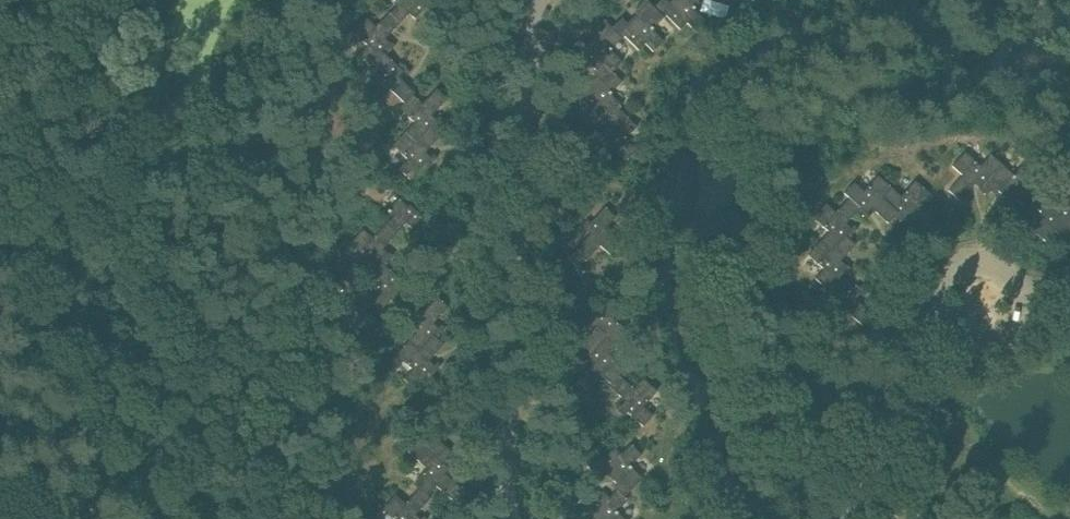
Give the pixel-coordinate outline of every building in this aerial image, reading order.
[(392,12),(402,21),(410,13),(416,18),(427,6),(421,0),(392,0),(398,5),(392,12)] [(613,26),(612,27),(622,37),(625,35),(639,49),(646,42),(654,50),(664,40),(653,28),(664,17),(653,6),(654,5),(649,0),(643,0),(636,8),(639,11),(628,22),(622,16),(613,26)] [(670,1),(669,0),(659,0),(654,5),(653,6),(664,17),(666,14),(681,28),(687,21),(695,29),(706,19),(694,7),(701,0),(670,0),(670,1)] [(402,21),(392,12),(391,11),(377,26),(367,16),(353,30),(369,45),(360,54),(370,64),(373,62),(372,61),(383,50),(387,54),(398,43),(394,39),(391,42),(386,38),(402,21)] [(612,27),(613,26),(605,18),(594,29),(598,32),(586,43),(581,37),(570,48),(580,59),(583,56),(596,69),(597,70),(604,63),(612,71),(613,70),(623,60),(611,49),(622,37),(612,27)] [(398,65),(387,54),(383,50),(372,61),(373,62),(382,70),(367,85),(381,98),(391,88),(405,102),(413,93),(414,94),(416,92),(399,76),(404,71),(408,74),(411,71),(401,61),(398,65)] [(597,70),(596,69),(593,73),(596,76),(586,86),(581,81),(570,92),(581,103),(583,100),(597,114),(603,107),(611,115),(612,115),(620,107),(623,104),(611,93),(623,80),(613,70),(612,71),(604,63),(597,70)] [(415,122),(407,130),(417,140),(431,125),(435,129),(444,120),(440,116),(437,119),(432,115),(436,110),(448,98),(437,88),(423,103),(414,94),(413,93),(405,102),(400,107),(415,122)] [(612,115),(611,115),(608,117),(611,120),(600,132),(595,126),(582,139),(593,149),(598,144),(610,157),(617,150),(627,160),(637,149),(626,138),(638,125),(620,107),(612,115)] [(417,140),(407,130),(393,144),(409,159),(400,168),(410,178),(425,163),(428,166),(438,157),(434,153),(431,156),(425,151),(430,147),(442,135),(435,129),(431,125),(417,140)] [(987,195),(992,190),(984,183),(1003,162),(992,153),(982,165),(967,151),(954,165),(964,174),(950,189),(961,199),(976,183),(981,187),(980,188),(987,195)] [(1029,200),(1039,209),(1051,196),(1038,184),(1044,177),(1026,161),(1015,173),(1003,162),(984,183),(992,190),(996,193),(1000,190),(1014,203),(1018,198),(1025,205),(1029,200)] [(889,223),(895,216),(898,212),(882,198),(892,187),(879,175),(865,191),(855,182),(845,193),(850,198),(861,207),(858,210),(868,219),(871,215),(868,212),(872,208),(889,223)] [(898,212),(895,216),(904,225),(908,221),(904,218),(909,213),(926,228),(936,217),(921,203),(930,193),(916,180),(902,196),(892,187),(882,198),(898,212)] [(1067,202),(1055,191),(1051,196),(1039,209),(1046,215),(1033,229),(1046,241),(1056,230),(1061,234),(1067,227),(1069,230),(1069,199),(1067,202)] [(387,223),(398,232),(406,223),(412,228),(422,215),(410,204),(408,206),(398,198),(387,211),(393,216),(387,223)] [(847,223),(858,210),(861,207),(850,198),(837,212),(827,203),(814,217),(830,231),(821,240),(832,250),(846,235),(850,238),(859,227),(855,224),(852,227),(847,223)] [(576,250),(587,258),(588,259),(601,243),(612,251),(624,236),(607,223),(615,213),(604,204),(593,218),(589,215),(578,228),(583,231),(586,228),(591,232),(576,250)] [(383,249),(398,232),(387,223),(387,222),(373,238),(363,229),(350,244),(366,257),(358,267),(369,277),(372,274),(371,273),(381,262),(385,265),(395,253),(391,250),(388,253),(383,249)] [(857,243),(850,238),(846,235),(832,250),(821,240),(809,254),(825,268),(816,277),(827,287),(829,284),(839,274),(842,277),(843,277),(851,267),(847,263),(846,264),(842,260),(857,243)] [(582,265),(587,258),(576,250),(569,259),(563,254),(553,267),(566,277),(567,275),(577,283),(588,270),(582,265)] [(397,275),(385,265),(381,262),(371,273),(372,274),(381,281),(367,297),(382,310),(391,299),(406,312),(414,303),(414,304),(416,301),(399,286),(403,281),(407,284),(410,280),(400,272),(397,275)] [(854,287),(843,277),(842,277),(839,274),(829,284),(838,292),(824,308),(838,321),(848,310),(863,325),(873,314),(856,298),(860,294),(864,296),(867,293),(857,283),(854,287)] [(417,331),(410,340),(420,349),(433,333),(438,337),(446,327),(442,324),(439,328),(434,323),(449,306),(437,296),(424,312),(414,304),(414,303),(406,312),(401,318),(417,331)] [(582,343),(589,349),(593,352),(607,337),(617,346),(630,332),(614,318),(623,308),(612,298),(598,314),(594,311),(585,321),(589,324),(592,321),(597,325),(582,343)] [(420,349),(410,340),(397,355),(413,368),(405,378),(416,388),(430,372),(433,375),(442,364),(438,361),(435,365),(430,360),(445,343),(438,337),(433,333),(420,349)] [(609,355),(617,346),(607,337),(593,352),(589,349),(580,358),(584,362),(587,358),(592,363),(577,380),(588,390),(602,374),(611,383),(619,374),(620,375),(625,369),(609,355)] [(622,405),(618,402),(615,406),(625,415),(628,411),(644,425),(654,414),(644,406),(658,390),(644,377),(635,388),(620,375),(619,374),(611,383),(609,385),(626,400),(622,405)] [(405,448),(419,460),(428,448),(445,462),(448,458),(449,459),(454,451),(436,436),(441,431),(445,434),(448,430),(437,421),(434,425),(418,411),(408,423),(418,432),(405,448)] [(619,490),(626,497),(644,479),(632,467),(643,455),(633,445),(623,455),(616,448),(604,461),(600,456),(589,467),(602,479),(607,474),(618,484),(615,488),(618,491),(619,490)] [(459,467),(449,459),(448,458),(445,462),(428,448),(419,460),(429,468),(415,485),(421,489),(422,489),(431,496),(439,486),(456,500),(465,488),(447,473),(452,468),(456,471),(459,467)] [(419,516),(434,498),(431,496),(422,489),(421,489),(409,505),(398,496),(385,511),(395,518),(422,518),(419,516)] [(618,512),(629,500),(626,497),(619,490),(618,491),(611,498),(604,491),(591,506),(588,503),(578,514),(583,518),(593,518),(594,518),(625,518),(618,512)]
